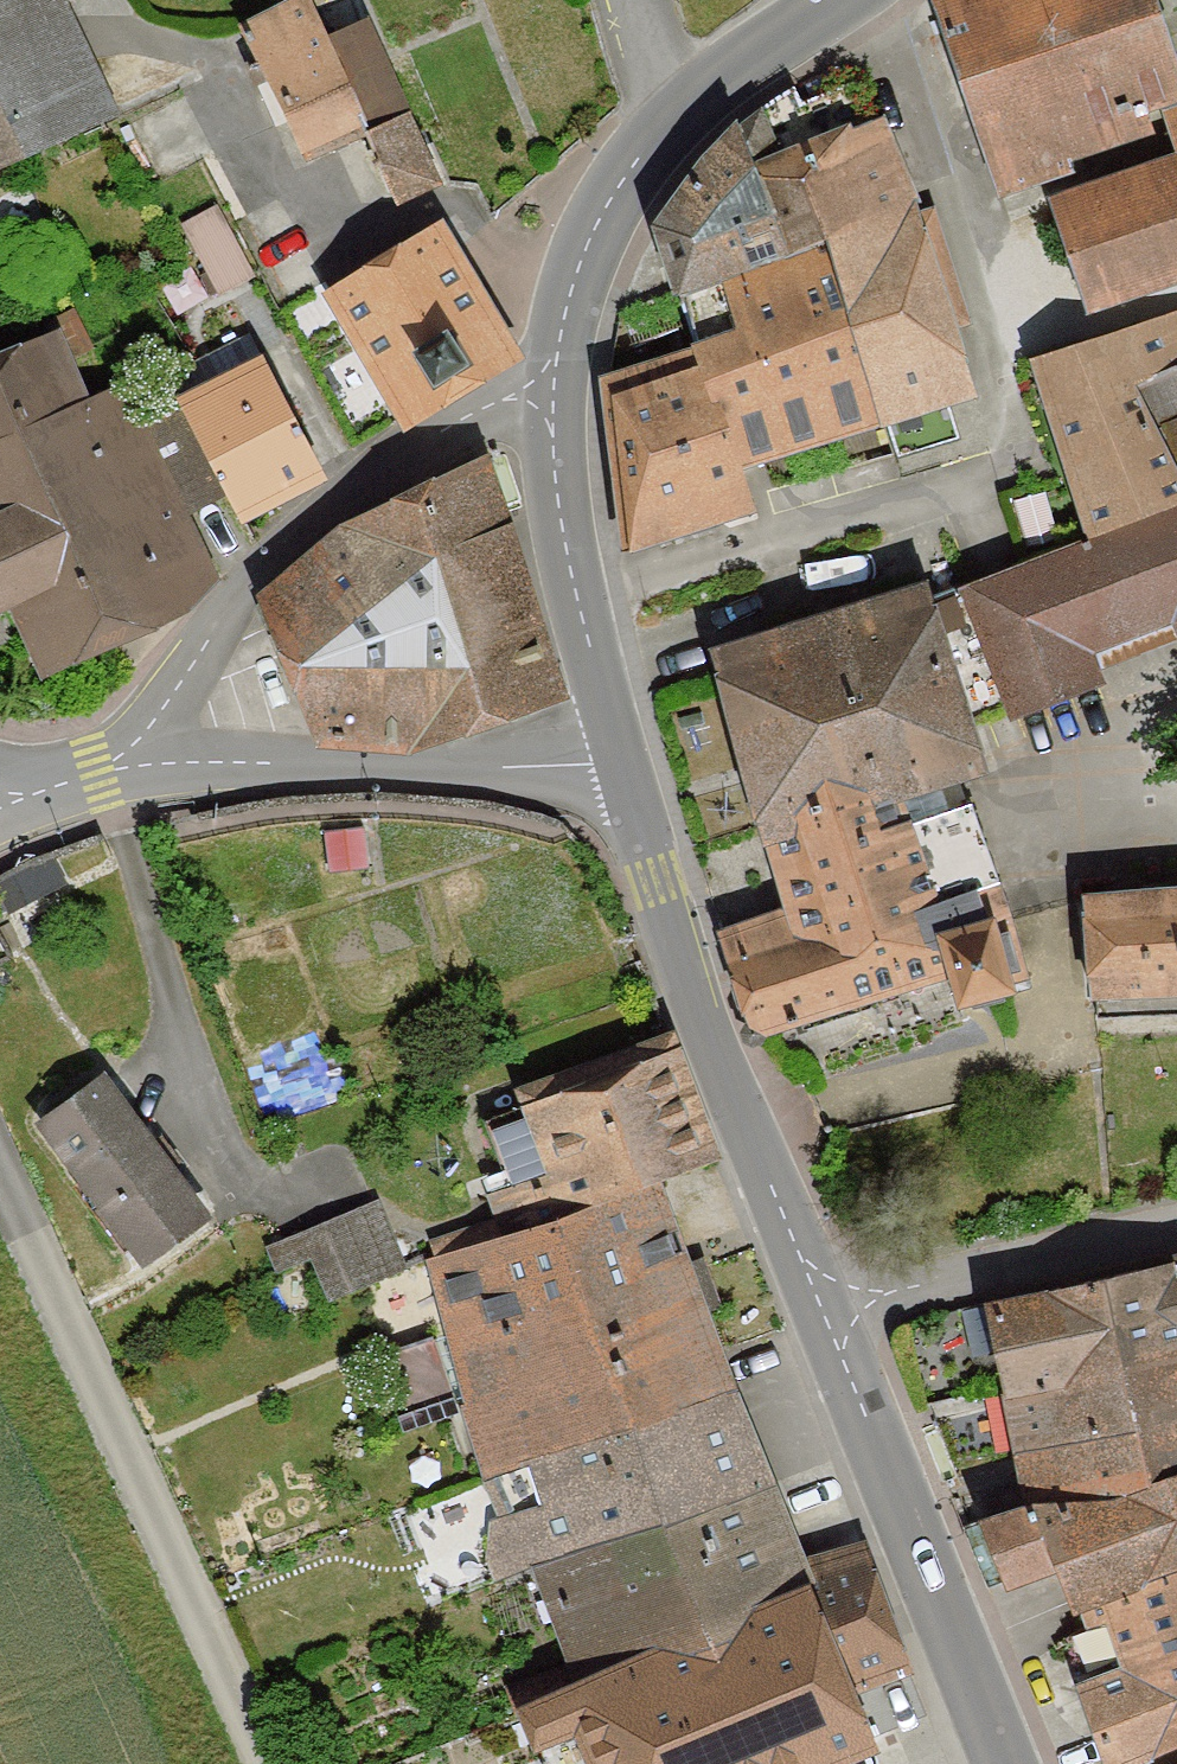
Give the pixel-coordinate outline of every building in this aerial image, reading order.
[(109,130),(58,7),(74,0),(0,0),(0,175),(109,130)] [(1114,0),(892,0),(950,209),(1152,147),(1114,0)] [(352,27),(306,47),(290,6),(224,32),(275,161),(323,142),(361,221),(428,190),(352,27)] [(651,305),(902,225),(857,101),(845,59),(720,140),(635,228),(651,305)] [(1148,109),(1159,158),(1023,202),(1059,322),(1176,283),(1176,101),(1148,109)] [(257,278),(222,209),(180,229),(214,299),(257,278)] [(440,216),(303,291),(380,431),(517,356),(440,216)] [(706,477),(957,397),(902,225),(651,305),(666,351),(706,477)] [(1056,513),(1176,472),(1176,385),(1148,316),(1012,364),(1056,513)] [(9,612),(41,682),(216,582),(121,372),(70,395),(42,333),(0,351),(0,616),(9,612)] [(571,384),(587,564),(724,521),(706,477),(666,351),(571,384)] [(201,527),(303,481),(246,357),(145,403),(201,527)] [(246,669),(515,579),(472,456),(346,504),(237,623),(246,669)] [(1176,644),(1176,500),(939,587),(987,719),(1083,686),(1072,653),(1154,621),(1165,648),(1176,644)] [(563,705),(515,579),(246,669),(289,747),(406,753),(563,705)] [(960,759),(905,594),(673,671),(728,836),(737,833),(865,790),(960,759)] [(702,939),(739,1045),(893,974),(907,1017),(987,990),(967,915),(905,924),(865,790),(737,833),(762,918),(702,939)] [(1176,992),(1176,879),(1047,890),(1056,1002),(1176,992)] [(497,1102),(542,1218),(636,1187),(716,1168),(666,1037),(497,1102)] [(127,1267),(200,1214),(96,1072),(23,1125),(127,1267)] [(475,1472),(712,1387),(636,1187),(542,1218),(417,1256),(475,1472)] [(407,1264),(377,1194),(293,1230),(323,1299),(407,1264)] [(1176,1370),(1176,1253),(938,1305),(971,1401),(986,1401),(1176,1370)] [(1176,1459),(1176,1370),(986,1401),(996,1491),(1176,1459)] [(523,1560),(752,1477),(712,1387),(475,1472),(503,1566),(523,1560)] [(1176,1561),(1176,1459),(996,1491),(941,1520),(972,1590),(1008,1573),(1039,1615),(1075,1601),(1176,1561)] [(790,1573),(752,1477),(523,1560),(559,1667),(790,1573)] [(874,1543),(790,1573),(830,1699),(916,1662),(874,1543)] [(1075,1601),(1097,1669),(1048,1686),(1081,1763),(1117,1763),(1176,1733),(1176,1561),(1075,1601)] [(790,1573),(559,1667),(480,1700),(503,1750),(562,1723),(575,1763),(827,1763),(849,1757),(830,1699),(790,1573)]
